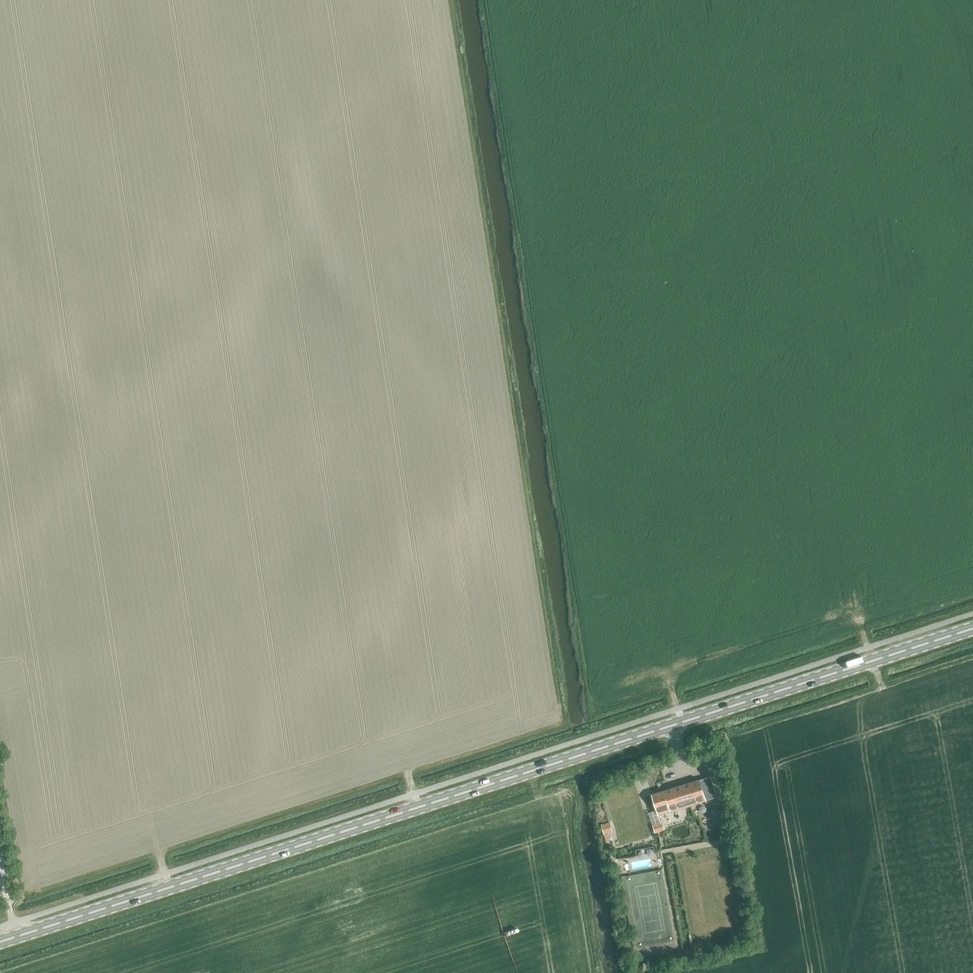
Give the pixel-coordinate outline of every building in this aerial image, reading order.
[(652,795),(658,815),(717,797),(710,776),(652,795)] [(601,822),(604,833),(613,830),(610,820),(601,822)] [(653,824),(655,831),(665,828),(663,820),(653,824)]
